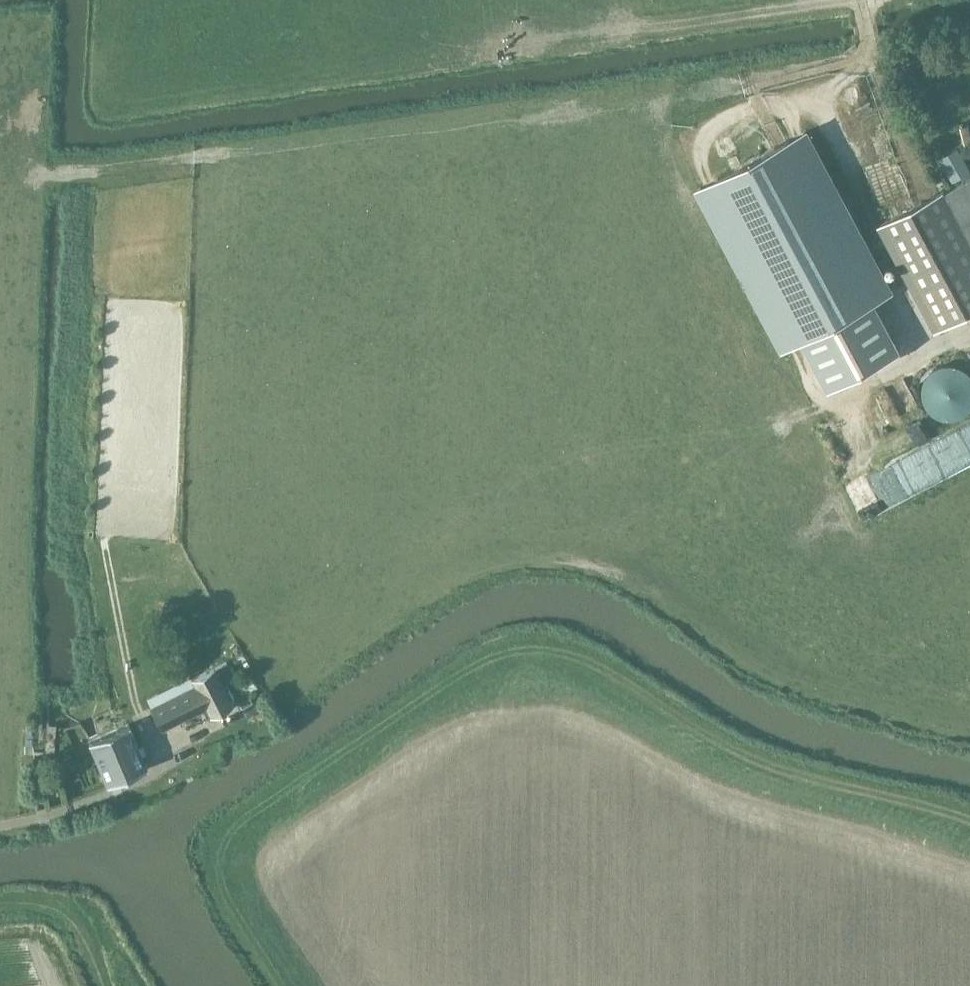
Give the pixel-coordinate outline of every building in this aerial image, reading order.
[(899,350),(872,300),(892,289),(808,130),(697,188),(782,348),(801,338),(828,388),(899,350)] [(944,164),(952,179),(969,169),(962,154),(944,164)] [(878,225),(933,331),(962,316),(969,312),(969,177),(907,210),(878,225)] [(951,364),(946,364),(942,365),(936,367),(931,371),(926,376),(923,382),(922,389),(922,397),(925,403),(928,408),(932,413),(937,416),(943,418),(949,419),(955,419),(962,416),(966,413),(969,410),(969,373),(966,370),(961,366),(954,364),(951,364)] [(194,685),(149,707),(158,726),(182,715),(183,718),(205,708),(209,717),(233,705),(222,682),(234,676),(227,660),(191,678),(194,685)] [(107,785),(146,768),(128,724),(88,741),(107,785)] [(51,797),(59,795),(57,788),(49,790),(51,797)]
